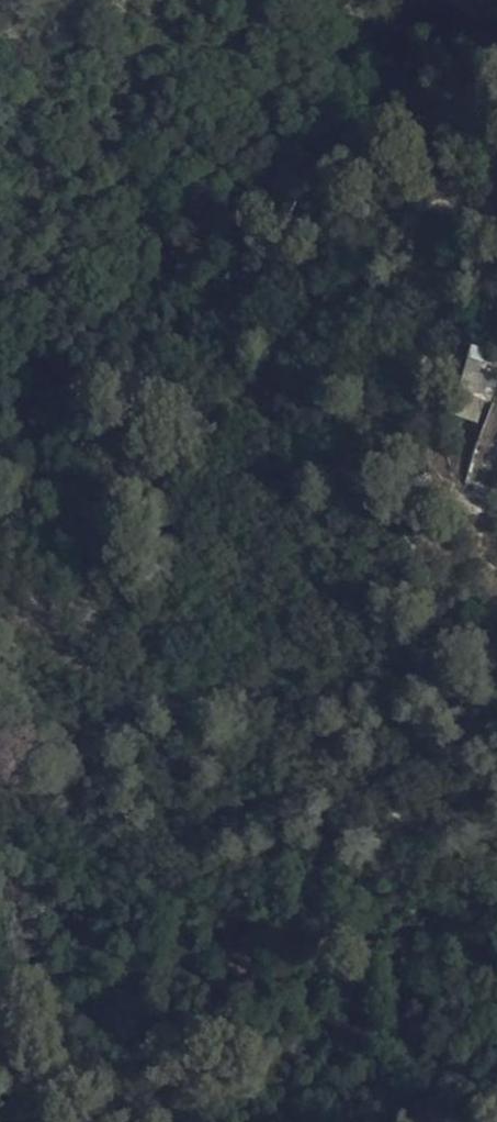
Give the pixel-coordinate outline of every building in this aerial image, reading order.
[(486,390),(496,354),(474,348),(463,383),(486,390)]
